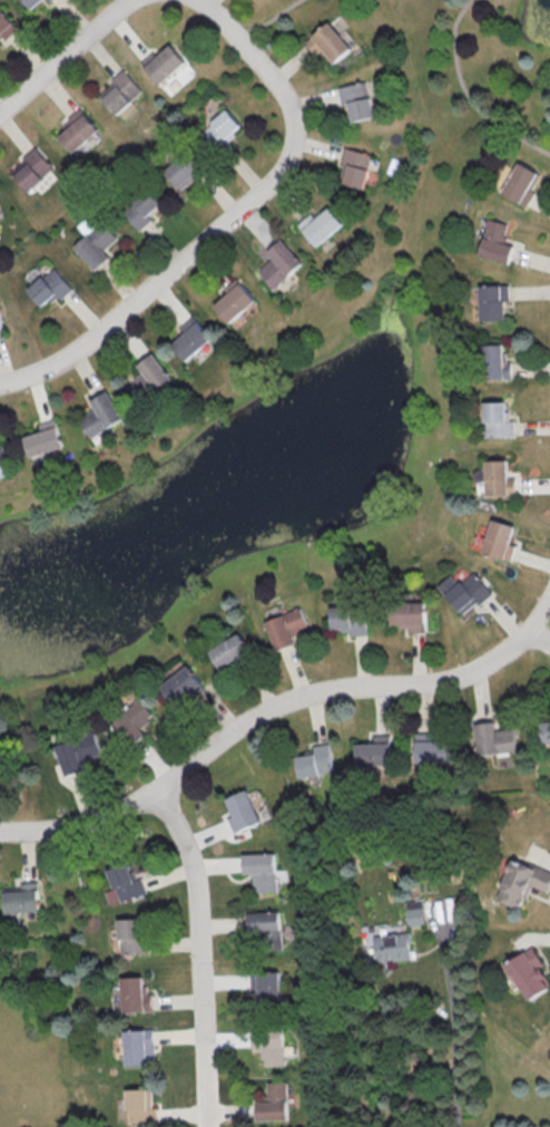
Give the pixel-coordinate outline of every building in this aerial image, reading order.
[(31,9),(43,0),(24,0),(31,9)] [(16,26),(0,7),(0,39),(16,26)] [(316,55),(324,49),(334,62),(351,49),(330,22),(305,40),(316,55)] [(160,85),(186,61),(171,44),(145,68),(160,85)] [(195,74),(187,62),(172,73),(180,85),(195,74)] [(117,86),(102,99),(117,114),(143,90),(123,69),(111,80),(117,86)] [(338,87),(341,104),(349,103),(351,121),(374,118),(369,82),(338,87)] [(66,119),(71,124),(58,136),(73,152),(99,129),(79,108),(66,119)] [(243,127),(227,109),(201,132),(217,151),(243,127)] [(28,191),(55,167),(35,146),(24,157),(28,162),(14,176),(28,191)] [(348,164),(343,183),(364,188),(372,154),(345,147),(341,162),(348,164)] [(182,191),(205,169),(187,150),(165,171),(182,191)] [(541,173),(516,162),(502,194),(526,205),(541,173)] [(152,219),(149,216),(161,204),(147,188),(122,211),(140,230),(152,219)] [(344,223),(329,207),(317,218),(312,213),(299,225),(318,247),(344,223)] [(93,270),(110,258),(104,249),(118,239),(100,214),(81,227),(87,236),(75,244),(93,270)] [(478,255),(508,264),(513,245),(503,243),(508,224),(488,218),(478,255)] [(275,288),(303,261),(281,239),(267,252),(272,258),(258,271),(275,288)] [(43,309),(71,287),(55,267),(27,289),(43,309)] [(230,323),(255,299),(236,278),(224,289),(227,293),(214,306),(230,323)] [(508,284),(479,285),(480,320),(504,319),(504,300),(508,300),(508,284)] [(211,335),(191,316),(180,328),(184,332),(171,346),(187,361),(211,335)] [(510,361),(504,361),(503,344),(483,345),(485,379),(511,378),(510,361)] [(128,384),(141,403),(173,381),(153,353),(137,364),(143,373),(128,384)] [(79,416),(89,436),(123,420),(108,390),(90,398),(94,409),(79,416)] [(484,437),(513,436),(513,421),(505,421),(505,401),(484,402),(484,437)] [(62,448),(56,419),(39,422),(41,432),(25,435),(29,455),(62,448)] [(506,460),(485,460),(486,495),(515,494),(514,477),(507,477),(506,460)] [(511,559),(514,545),(510,544),(514,525),(489,520),(483,554),(511,559)] [(451,574),(438,586),(464,615),(490,592),(473,572),(459,584),(451,574)] [(426,631),(426,601),(392,602),(392,624),(401,624),(401,631),(426,631)] [(332,605),(332,629),(343,628),(343,634),(368,634),(367,604),(332,605)] [(297,644),(294,632),(308,629),(303,609),(267,619),(275,650),(297,644)] [(249,654),(241,635),(210,647),(217,667),(249,654)] [(204,689),(190,666),(160,683),(174,707),(204,689)] [(130,744),(145,732),(143,728),(156,718),(141,698),(112,721),(130,744)] [(542,720),(541,742),(549,742),(549,720),(542,720)] [(477,754),(515,750),(513,727),(493,729),(493,722),(474,724),(477,754)] [(82,760),(103,754),(97,731),(56,742),(65,775),(85,770),(82,760)] [(415,763),(451,764),(452,734),(416,733),(415,763)] [(356,765),(392,764),(391,734),(373,735),(374,742),(356,743),(356,765)] [(333,772),(329,743),(313,745),(314,753),(295,756),(299,778),(333,772)] [(239,830),(261,822),(248,789),(227,797),(239,830)] [(277,891),(276,853),(243,853),(244,873),(253,873),(254,891),(277,891)] [(512,857),(495,898),(520,909),(530,885),(547,892),(549,884),(549,873),(512,857)] [(142,878),(134,881),(128,862),(107,869),(114,889),(106,891),(110,905),(147,893),(142,878)] [(5,913),(40,912),(39,882),(21,882),(21,888),(4,888),(5,913)] [(409,926),(426,923),(422,898),(405,901),(409,926)] [(248,912),(248,938),(280,938),(280,912),(248,912)] [(146,918),(119,919),(120,954),(148,952),(146,918)] [(374,937),(378,962),(413,957),(409,932),(374,937)] [(531,947),(504,963),(526,1001),(549,987),(549,981),(531,947)] [(257,971),(257,1000),(290,1000),(291,971),(257,971)] [(149,1010),(147,976),(122,977),(123,1011),(149,1010)] [(125,1065),(154,1065),(153,1029),(124,1030),(125,1065)] [(252,1048),(262,1047),(263,1066),(285,1065),(284,1029),(252,1030),(252,1048)] [(257,1120),(288,1120),(287,1081),(267,1082),(267,1093),(256,1093),(257,1120)] [(153,1088),(126,1089),(127,1126),(154,1125),(153,1088)]
